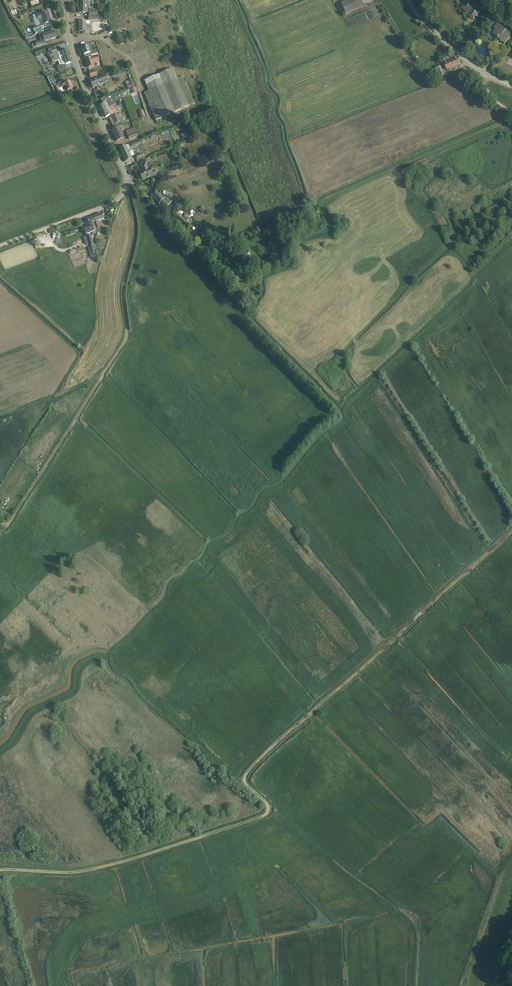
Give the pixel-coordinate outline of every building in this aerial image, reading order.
[(345,14),(364,7),(361,0),(349,0),(341,3),(345,14)] [(87,2),(83,2),(78,2),(78,6),(79,6),(79,13),(87,13),(87,2)] [(473,20),(476,16),(480,11),(467,2),(462,8),(471,14),(469,16),(473,20)] [(37,15),(33,16),(34,20),(36,26),(42,24),(43,25),(43,24),(44,25),(46,24),(51,22),(49,16),(48,16),(47,11),(43,12),(39,14),(36,14),(37,15)] [(79,21),(79,31),(82,31),(82,34),(88,34),(88,25),(90,25),(90,21),(98,20),(104,20),(103,16),(97,17),(97,16),(88,17),(88,21),(84,21),(79,21)] [(496,30),(493,34),(499,39),(504,44),(511,34),(497,23),(493,28),(496,30)] [(45,41),(51,39),(56,38),(54,31),(42,34),(45,41)] [(84,48),(82,49),(84,55),(90,53),(91,56),(98,54),(96,49),(92,51),(91,49),(89,49),(88,46),(88,47),(87,44),(83,45),(84,48)] [(71,63),(67,50),(58,53),(57,50),(49,53),(50,56),(53,55),(55,62),(58,61),(59,63),(62,62),(63,65),(71,63)] [(100,62),(98,56),(86,60),(88,68),(94,66),(93,64),(100,62)] [(458,58),(456,59),(444,64),(447,70),(461,64),(458,58)] [(435,68),(439,77),(445,75),(440,66),(435,68)] [(177,79),(173,69),(144,81),(149,91),(144,93),(156,121),(195,104),(183,76),(177,79)] [(106,75),(94,79),(94,80),(95,79),(96,82),(91,84),(93,89),(105,84),(104,83),(108,81),(106,75)] [(128,89),(134,86),(132,80),(128,81),(130,84),(126,85),(128,89)] [(58,87),(54,88),(57,95),(58,95),(61,94),(59,89),(65,87),(67,91),(68,91),(73,89),(73,88),(74,88),(73,85),(71,85),(70,82),(65,84),(64,84),(63,82),(59,83),(58,87)] [(115,103),(120,100),(116,94),(111,96),(106,98),(106,97),(100,100),(102,103),(104,103),(104,104),(100,107),(102,111),(116,104),(115,103)] [(116,104),(102,111),(105,118),(110,116),(112,115),(110,111),(115,108),(121,106),(120,101),(120,100),(115,103),(116,104)] [(114,124),(121,121),(118,114),(111,117),(114,124)] [(117,142),(124,138),(119,127),(122,126),(121,123),(112,126),(114,130),(111,131),(117,142)] [(210,129),(212,135),(219,133),(216,126),(210,129)] [(137,137),(136,133),(135,131),(128,133),(129,136),(128,136),(129,140),(137,137)] [(132,159),(128,151),(130,150),(130,149),(128,145),(126,146),(120,149),(126,161),(132,159)] [(146,164),(144,164),(140,166),(142,172),(139,173),(143,181),(151,177),(151,178),(156,176),(154,171),(151,172),(150,168),(148,169),(146,164)] [(155,191),(154,192),(151,195),(160,204),(159,205),(164,210),(171,203),(168,199),(166,201),(164,199),(163,199),(155,191)] [(207,211),(203,206),(199,210),(204,215),(207,211)] [(185,213),(184,214),(180,210),(177,213),(173,217),(184,228),(188,224),(192,220),(185,213)] [(94,232),(95,231),(96,234),(102,232),(100,228),(101,228),(100,224),(99,224),(98,222),(104,219),(102,214),(93,217),(94,218),(94,220),(94,222),(94,224),(92,225),(94,232)] [(94,222),(94,220),(94,218),(93,217),(87,219),(90,228),(84,230),(86,234),(92,232),(94,232),(92,225),(94,224),(94,222)] [(201,219),(195,224),(200,229),(205,224),(201,219)]
